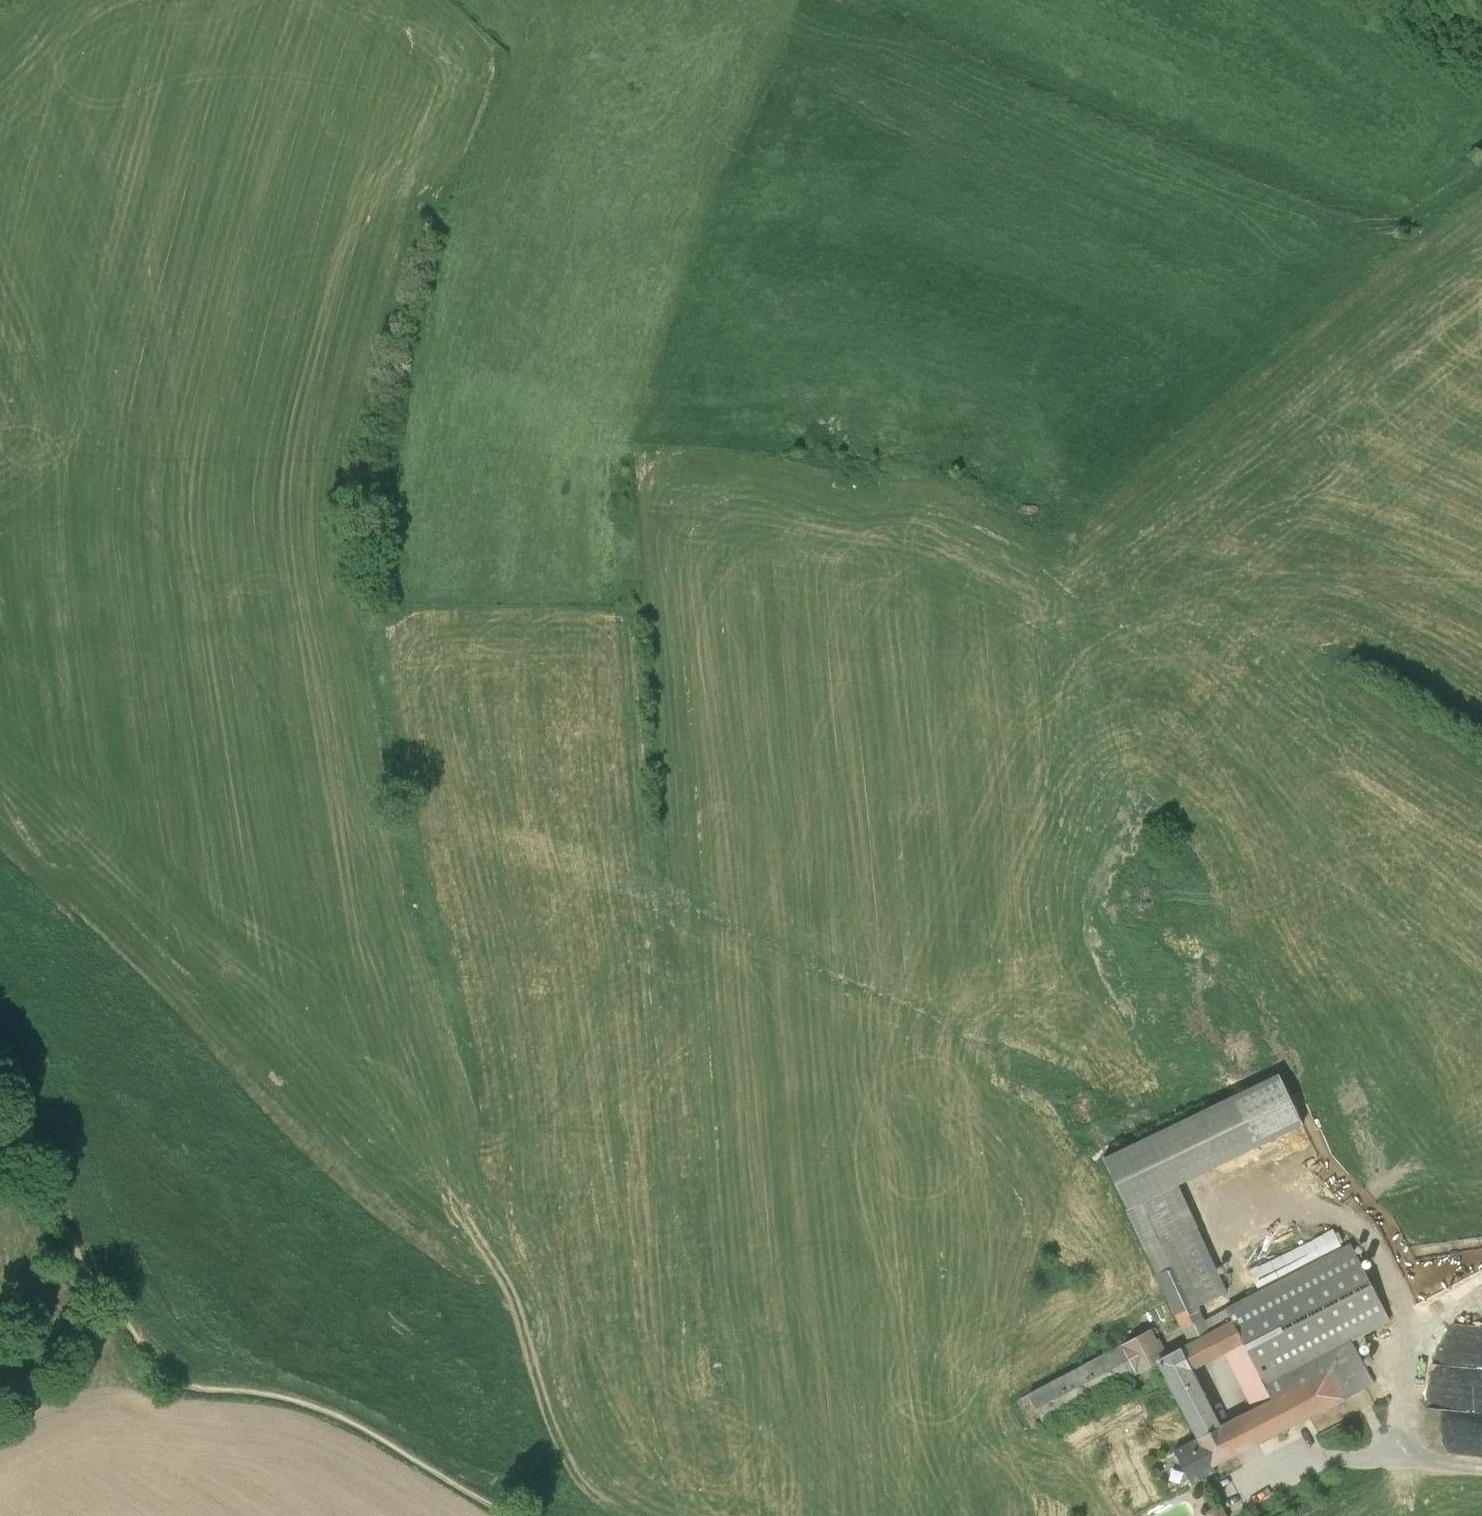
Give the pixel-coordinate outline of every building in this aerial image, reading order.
[(1127,1208),(1178,1183),(1260,1144),(1303,1123),(1278,1072),(1234,1093),(1103,1157),(1127,1208)] [(1178,1183),(1127,1208),(1188,1341),(1167,1352),(1153,1326),(1028,1392),(1044,1422),(1158,1361),(1173,1389),(1196,1435),(1174,1448),(1192,1482),(1217,1469),(1214,1464),(1237,1452),(1344,1397),(1374,1381),(1352,1340),(1265,1384),(1272,1396),(1221,1422),(1193,1368),(1243,1342),(1225,1307),(1205,1318),(1199,1303),(1227,1290),(1178,1183)] [(1225,1307),(1243,1342),(1265,1384),(1352,1340),(1363,1334),(1390,1320),(1351,1241),(1225,1307)] [(1206,1510),(1209,1515),(1228,1515),(1221,1502),(1206,1510)]
